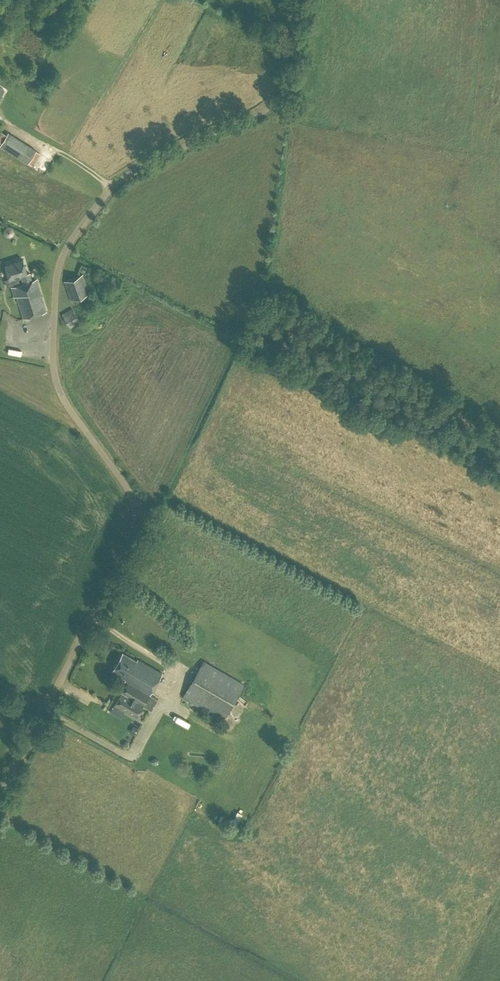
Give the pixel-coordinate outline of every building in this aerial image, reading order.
[(35,150),(8,133),(0,146),(0,147),(27,164),(35,150)] [(7,235),(14,238),(17,233),(10,229),(7,235)] [(27,274),(22,260),(4,266),(8,279),(5,280),(8,287),(11,286),(15,299),(17,298),(24,318),(46,310),(36,280),(32,281),(29,273),(27,274)] [(71,301),(89,294),(82,275),(64,282),(71,301)] [(70,328),(80,321),(72,309),(61,315),(70,328)] [(149,697),(150,695),(163,673),(138,659),(136,662),(122,654),(112,672),(126,680),(125,683),(127,684),(149,697)] [(223,721),(244,684),(203,661),(181,698),(223,721)] [(157,700),(150,695),(149,697),(127,684),(115,705),(137,718),(144,707),(151,711),(157,700)] [(223,734),(226,728),(212,721),(209,727),(223,734)] [(138,728),(133,726),(129,732),(134,735),(138,728)] [(239,810),(236,815),(246,819),(249,814),(239,810)]
